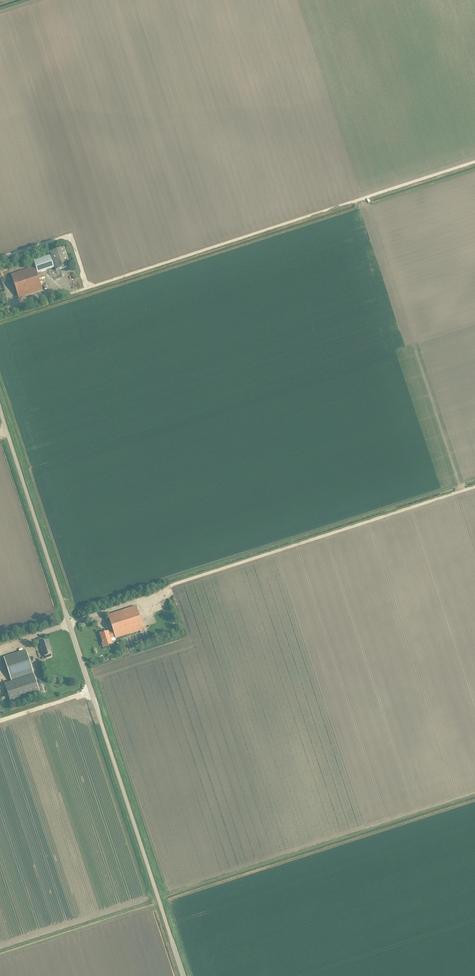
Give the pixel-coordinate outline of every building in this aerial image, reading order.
[(56,270),(70,266),(64,247),(50,252),(56,270)] [(38,273),(54,267),(50,255),(34,260),(38,273)] [(19,297),(42,290),(35,267),(12,275),(19,297)] [(146,630),(145,627),(143,628),(136,606),(108,615),(114,631),(109,632),(111,638),(115,637),(116,638),(144,629),(144,630),(146,630)] [(109,632),(108,631),(100,634),(103,642),(102,642),(103,642),(102,643),(103,647),(112,644),(111,638),(109,632)] [(45,656),(46,658),(52,656),(51,654),(52,654),(50,647),(51,647),(48,640),(41,642),(42,646),(41,646),(43,652),(44,652),(45,656)] [(12,681),(34,674),(26,650),(4,657),(12,681)] [(34,674),(12,681),(5,684),(11,703),(40,693),(34,674)]
